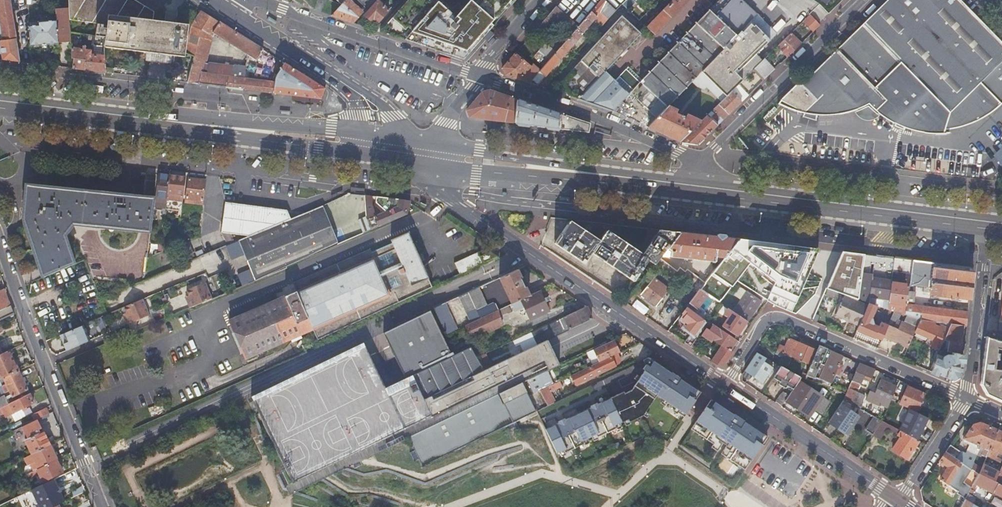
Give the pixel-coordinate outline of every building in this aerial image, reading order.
[(0,24),(0,60),(19,62),(10,0),(0,0),(0,23),(0,24)] [(97,24),(103,24),(104,13),(152,19),(154,10),(136,0),(67,0),(68,20),(97,24)] [(330,15),(350,22),(361,10),(358,7),(361,3),(361,0),(353,0),(352,2),(350,1),(351,0),(343,0),(340,4),(330,15)] [(364,14),(372,21),(374,19),(377,22),(389,9),(378,0),(376,0),(364,14)] [(455,16),(436,0),(406,0),(379,31),(399,38),(404,39),(463,60),(515,0),(469,0),(455,16)] [(539,71),(545,76),(560,59),(581,35),(580,34),(594,18),(602,25),(615,10),(604,0),(600,0),(578,26),(573,32),(564,42),(556,51),(553,54),(549,59),(544,65),(541,69),(539,70),(539,71)] [(709,10),(699,19),(686,33),(674,45),(670,50),(667,53),(641,79),(612,110),(647,127),(668,106),(701,72),(736,36),(749,22),(753,17),(736,0),(730,0),(715,16),(709,10)] [(622,3),(627,9),(635,0),(625,0),(622,3)] [(646,27),(646,28),(654,35),(688,0),(672,0),(646,27)] [(981,19),(978,22),(957,0),(887,0),(801,83),(799,81),(776,103),(783,106),(789,109),(800,112),(812,114),(819,115),(828,115),(838,114),(847,112),(856,109),(867,103),(876,112),(884,119),(892,123),(902,127),(909,129),(922,132),(922,133),(932,134),(947,133),(947,132),(944,132),(944,129),(950,128),(963,125),(975,121),(986,115),(993,111),(999,106),(1001,104),(1001,40),(981,19)] [(981,19),(986,14),(1000,0),(962,0),(981,19)] [(578,26),(555,6),(532,33),(540,39),(558,17),(564,22),(565,25),(573,32),(578,26)] [(55,20),(57,42),(63,42),(63,40),(62,26),(67,26),(69,26),(68,20),(68,7),(54,9),(54,11),(55,20)] [(212,33),(227,43),(234,31),(201,10),(191,26),(185,53),(193,56),(186,82),(201,84),(207,85),(209,63),(203,62),(212,33)] [(103,24),(97,24),(95,36),(97,36),(103,37),(103,40),(103,44),(103,47),(146,53),(145,60),(170,63),(171,56),(183,58),(188,24),(173,22),(152,19),(104,13),(103,24)] [(777,33),(757,13),(753,17),(749,22),(769,41),(777,33)] [(819,25),(818,23),(809,14),(802,21),(812,32),(819,25)] [(1001,31),(997,26),(986,14),(981,19),(1001,40),(1001,31)] [(590,71),(633,26),(621,15),(559,83),(567,95),(590,71)] [(46,44),(57,43),(57,42),(55,20),(34,22),(35,25),(27,26),(29,46),(40,45),(46,44)] [(769,41),(749,22),(736,36),(701,72),(726,95),(730,91),(742,79),(736,73),(769,41)] [(602,73),(641,33),(633,26),(590,71),(567,95),(577,99),(596,79),(602,73)] [(227,43),(246,54),(253,43),(234,31),(227,43)] [(787,57),(801,43),(791,32),(776,46),(787,57)] [(550,46),(556,51),(564,42),(558,37),(550,46)] [(103,72),(103,67),(103,47),(103,44),(85,42),(84,46),(79,45),(78,49),(70,48),(70,58),(72,59),(71,69),(79,70),(88,71),(102,72),(103,72)] [(259,62),(266,52),(253,43),(246,54),(259,62)] [(504,74),(518,79),(529,66),(519,57),(521,55),(522,54),(517,50),(514,54),(502,68),(504,74)] [(536,59),(544,65),(549,59),(541,53),(536,59)] [(519,57),(529,66),(531,64),(521,55),(519,57)] [(764,58),(752,70),(762,80),(774,69),(764,58)] [(270,81),(269,92),(271,92),(307,97),(320,98),(324,88),(280,61),(270,77),(270,81)] [(207,85),(220,86),(222,65),(209,63),(207,85)] [(518,79),(528,83),(539,71),(539,70),(531,64),(529,66),(518,79)] [(220,86),(229,87),(231,67),(222,65),(220,86)] [(229,87),(242,89),(243,77),(244,67),(233,65),(231,67),(229,87)] [(612,110),(641,79),(628,66),(612,83),(610,81),(589,103),(612,110)] [(589,103),(610,81),(602,73),(596,79),(577,99),(589,103)] [(262,91),(269,92),(270,81),(243,77),(242,89),(262,91)] [(504,120),(507,96),(488,90),(481,92),(466,110),(469,117),(479,118),(504,121),(504,120)] [(740,102),(730,91),(726,95),(717,104),(728,114),(740,102)] [(507,96),(504,120),(513,122),(516,100),(507,96)] [(560,114),(516,100),(513,122),(558,128),(560,114)] [(717,104),(701,120),(679,142),(697,144),(728,114),(717,104)] [(668,106),(647,127),(672,139),(679,142),(701,120),(687,114),(685,118),(678,114),(680,111),(668,106)] [(588,123),(560,114),(558,128),(587,131),(588,123)] [(169,175),(157,174),(154,196),(163,197),(162,201),(166,201),(166,198),(167,192),(169,175)] [(185,177),(169,175),(167,192),(166,198),(182,200),(183,194),(185,177)] [(202,204),(205,179),(187,177),(185,199),(194,200),(194,203),(198,203),(202,204)] [(33,248),(37,258),(43,276),(70,265),(73,264),(63,234),(68,229),(73,223),(144,230),(150,231),(153,204),(154,198),(143,197),(27,186),(23,217),(25,223),(25,224),(33,248)] [(366,195),(365,217),(375,214),(375,212),(371,204),(372,195),(366,195)] [(163,197),(154,196),(154,198),(153,204),(162,205),(162,201),(163,197)] [(385,210),(375,214),(365,217),(370,230),(406,214),(410,200),(406,200),(394,198),(379,196),(376,196),(375,202),(385,210)] [(224,203),(222,225),(221,232),(231,234),(248,236),(287,220),(289,219),(285,210),(264,208),(224,203)] [(289,219),(287,220),(248,236),(246,237),(239,240),(254,280),(323,248),(314,226),(327,220),(321,206),(289,219)] [(370,230),(365,217),(358,220),(362,233),(370,230)] [(336,242),(327,220),(314,226),(323,248),(336,242)] [(654,265),(655,265),(659,259),(661,256),(680,232),(661,230),(642,254),(626,243),(627,242),(621,238),(620,240),(605,230),(598,240),(588,233),(589,231),(583,228),(582,229),(568,220),(553,243),(584,263),(591,253),(633,281),(648,261),(654,265)] [(231,234),(221,232),(226,241),(234,239),(231,234)] [(680,232),(661,256),(682,258),(692,260),(693,257),(695,258),(698,258),(697,260),(720,263),(722,261),(738,239),(706,235),(702,235),(698,234),(680,232)] [(313,328),(318,339),(338,330),(386,308),(432,287),(408,233),(391,240),(392,244),(370,254),(369,250),(292,282),(296,291),(240,315),(229,320),(245,358),(313,328)] [(186,234),(177,238),(177,244),(189,239),(186,234)] [(726,281),(732,285),(736,281),(744,270),(749,264),(751,261),(761,248),(765,243),(756,241),(753,241),(747,248),(735,263),(737,265),(726,281)] [(816,249),(765,243),(761,248),(751,261),(765,270),(762,273),(774,283),(766,302),(791,312),(816,249)] [(179,251),(183,260),(194,255),(190,246),(179,251)] [(26,262),(37,258),(33,248),(22,252),(26,262)] [(484,263),(497,256),(489,251),(480,255),(484,263)] [(856,298),(861,255),(842,251),(825,288),(836,292),(856,298)] [(455,263),(460,274),(482,264),(477,253),(455,263)] [(872,274),(891,277),(893,258),(874,256),(872,274)] [(890,283),(908,285),(911,260),(893,258),(891,277),(890,283)] [(673,296),(686,306),(699,290),(704,283),(686,270),(684,272),(679,268),(676,272),(659,259),(655,265),(682,285),(673,296)] [(289,265),(285,266),(286,268),(301,262),(300,260),(289,265)] [(907,291),(905,304),(914,305),(916,294),(921,294),(928,295),(932,263),(928,262),(911,260),(908,285),(907,291)] [(968,267),(955,266),(932,263),(928,295),(950,298),(950,301),(968,303),(972,273),(968,267)] [(512,303),(529,295),(525,287),(528,286),(523,276),(521,277),(517,269),(499,278),(503,286),(504,286),(508,295),(508,296),(512,303)] [(890,283),(891,277),(872,274),(862,273),(859,300),(868,303),(869,303),(869,297),(889,300),(890,283)] [(655,305),(656,305),(660,299),(667,289),(654,278),(642,295),(655,305)] [(189,297),(208,289),(205,282),(187,290),(189,296),(189,297)] [(699,290),(707,295),(719,303),(724,296),(704,282),(704,283),(699,290)] [(908,285),(890,283),(889,300),(888,302),(905,304),(907,291),(908,285)] [(478,287),(459,296),(465,310),(484,300),(478,287)] [(739,300),(745,291),(738,287),(732,295),(739,300)] [(4,288),(0,289),(0,309),(10,304),(4,288)] [(825,288),(823,294),(834,298),(836,292),(825,289),(825,288)] [(187,300),(190,307),(212,298),(208,289),(189,297),(190,299),(187,300)] [(549,311),(539,290),(529,295),(512,303),(515,310),(523,306),(530,320),(549,311)] [(686,306),(694,312),(707,295),(699,290),(686,306)] [(739,316),(747,321),(759,301),(751,296),(745,291),(739,300),(732,311),(739,316)] [(835,315),(858,325),(867,305),(844,295),(835,315)] [(148,314),(142,298),(123,306),(126,313),(127,316),(124,317),(127,323),(148,314)] [(468,316),(487,306),(484,300),(465,310),(468,316)] [(433,308),(445,334),(457,329),(445,303),(433,308)] [(490,313),(498,310),(496,304),(492,303),(487,306),(490,313)] [(10,304),(0,309),(0,318),(13,312),(10,304)] [(914,305),(905,304),(904,315),(906,316),(918,320),(919,320),(935,322),(941,323),(942,323),(949,324),(966,326),(967,312),(914,305)] [(720,325),(737,336),(747,321),(739,316),(732,311),(722,305),(718,311),(724,315),(725,313),(729,316),(723,324),(721,323),(720,325)] [(468,316),(471,322),(490,313),(487,306),(468,316)] [(592,319),(586,306),(564,317),(569,329),(592,319)] [(706,322),(686,306),(682,312),(685,315),(682,319),(688,323),(684,327),(691,332),(684,342),(690,346),(698,335),(700,332),(697,329),(700,324),(703,326),(706,322)] [(386,308),(338,330),(348,349),(363,342),(383,332),(395,326),(393,322),(389,315),(386,308)] [(887,310),(886,309),(880,323),(887,326),(889,322),(893,314),(894,312),(887,310)] [(348,349),(251,396),(287,471),(292,481),(361,448),(385,437),(389,446),(407,437),(408,439),(413,450),(409,452),(413,461),(418,458),(421,466),(512,422),(535,411),(521,382),(559,365),(550,346),(547,340),(541,342),(483,369),(471,347),(452,355),(449,350),(430,310),(395,326),(383,332),(405,378),(385,388),(363,342),(348,349)] [(471,322),(465,325),(472,339),(502,324),(498,310),(490,313),(471,322)] [(149,315),(148,314),(127,323),(127,324),(149,315)] [(711,319),(716,323),(720,318),(715,314),(711,319)] [(887,326),(884,334),(908,344),(914,332),(919,320),(918,320),(906,316),(903,323),(900,321),(896,330),(887,326)] [(688,323),(682,319),(679,323),(684,327),(688,323)] [(856,330),(874,338),(878,328),(861,320),(856,330)] [(935,322),(919,320),(914,332),(933,340),(930,346),(938,350),(942,340),(949,324),(942,323),(941,323),(939,326),(938,328),(933,326),(935,322)] [(739,342),(708,321),(706,324),(711,327),(709,330),(706,328),(702,335),(711,341),(713,339),(719,343),(715,348),(716,349),(712,355),(715,357),(712,361),(717,365),(725,363),(732,351),(730,350),(734,344),(736,346),(739,342)] [(63,343),(65,348),(89,339),(83,324),(63,332),(65,339),(67,342),(63,343)] [(961,334),(965,335),(966,326),(949,324),(942,340),(948,342),(947,352),(952,353),(957,354),(961,334)] [(538,336),(541,342),(547,340),(552,337),(546,325),(535,330),(538,336)] [(535,330),(528,333),(531,339),(538,336),(535,330)] [(884,334),(883,337),(907,347),(908,344),(884,334)] [(690,346),(695,350),(702,339),(698,335),(690,346)] [(985,336),(979,384),(985,395),(1001,403),(1001,341),(985,336)] [(89,339),(65,348),(66,350),(89,340),(89,339)] [(810,365),(816,351),(807,347),(805,346),(787,339),(784,348),(779,346),(775,354),(783,357),(784,354),(810,365)] [(619,352),(614,340),(613,340),(594,349),(596,352),(600,361),(615,354),(617,353),(619,352)] [(841,356),(818,346),(816,351),(810,365),(805,375),(804,379),(824,384),(828,386),(829,386),(834,373),(838,364),(841,356)] [(7,350),(0,353),(0,378),(17,370),(7,350)] [(620,360),(617,353),(615,354),(600,361),(599,362),(571,375),(576,384),(618,364),(620,360)] [(764,358),(756,353),(744,370),(762,383),(772,368),(762,362),(764,358)] [(936,354),(929,372),(949,380),(960,372),(962,354),(957,354),(952,353),(951,356),(947,355),(943,357),(936,354)] [(684,417),(701,392),(671,372),(663,367),(655,362),(648,357),(643,360),(645,365),(642,369),(644,370),(630,390),(619,395),(618,393),(616,394),(610,398),(597,404),(603,416),(597,419),(591,407),(564,419),(570,432),(564,435),(558,422),(548,427),(545,429),(549,438),(557,453),(563,450),(565,453),(575,448),(584,444),(583,441),(590,438),(596,435),(597,438),(608,433),(617,428),(616,425),(622,422),(628,419),(629,422),(640,417),(643,416),(656,396),(679,410),(677,412),(684,417)] [(870,381),(874,370),(858,363),(851,379),(851,380),(859,384),(860,384),(863,378),(870,381)] [(842,366),(838,364),(834,373),(838,375),(842,366)] [(799,380),(801,377),(780,366),(773,378),(779,381),(778,384),(776,387),(783,391),(784,388),(786,385),(792,389),(799,380)] [(18,370),(17,370),(0,378),(0,388),(2,394),(9,391),(12,396),(27,389),(18,370)] [(847,389),(851,380),(851,379),(840,374),(834,388),(845,393),(847,389)] [(538,391),(539,390),(544,388),(538,375),(527,380),(534,393),(538,391)] [(546,403),(547,406),(554,402),(549,392),(562,386),(559,380),(544,388),(539,390),(546,403)] [(791,392),(787,397),(786,398),(790,400),(788,403),(794,408),(798,410),(803,413),(804,410),(811,414),(814,409),(822,397),(822,396),(826,391),(822,388),(818,393),(799,380),(792,389),(791,392)] [(855,393),(859,384),(851,380),(847,389),(855,393)] [(894,389),(895,387),(888,383),(885,382),(880,380),(874,393),(869,390),(865,399),(879,405),(879,403),(887,407),(890,400),(894,389)] [(906,384),(905,386),(898,402),(915,409),(923,391),(908,384),(906,384)] [(898,402),(905,386),(903,385),(896,401),(898,402)] [(14,400),(29,393),(27,389),(12,396),(14,400)] [(881,420),(883,417),(883,415),(871,410),(872,408),(864,405),(861,403),(864,397),(855,393),(847,389),(845,393),(843,399),(874,416),(881,420)] [(890,400),(895,403),(899,391),(894,389),(890,400)] [(29,393),(14,400),(5,404),(0,407),(0,413),(1,414),(3,413),(4,416),(10,413),(21,408),(25,406),(33,402),(29,393)] [(780,395),(774,403),(780,407),(784,401),(786,398),(787,397),(781,394),(780,395)] [(822,397),(814,409),(821,414),(829,401),(822,397)] [(711,399),(691,429),(713,444),(711,447),(718,452),(723,443),(727,445),(721,454),(745,470),(767,437),(711,399)] [(597,404),(591,407),(597,419),(603,416),(597,404)] [(840,404),(828,422),(845,434),(857,416),(840,404)] [(37,419),(48,413),(45,407),(34,412),(37,419)] [(23,410),(21,408),(10,413),(14,421),(25,416),(23,410)] [(912,408),(901,429),(921,439),(931,417),(912,408)] [(865,429),(872,434),(881,420),(874,416),(865,429)] [(24,439),(40,432),(39,429),(41,428),(37,419),(21,426),(27,438),(24,439)] [(564,419),(558,422),(564,435),(570,432),(564,419)] [(913,448),(918,440),(883,421),(881,420),(872,434),(879,438),(885,429),(897,435),(900,437),(891,450),(906,459),(913,448)] [(998,431),(998,430),(980,423),(973,424),(969,430),(967,432),(963,438),(971,442),(965,454),(960,452),(949,445),(945,451),(962,462),(971,469),(979,474),(984,462),(986,457),(998,431)] [(31,453),(50,444),(43,431),(40,432),(24,439),(31,453)] [(998,431),(986,457),(1000,463),(1001,460),(995,457),(998,452),(1001,454),(1001,432),(998,431)] [(56,459),(57,459),(50,444),(31,453),(31,454),(24,457),(27,464),(29,463),(32,462),(35,469),(36,469),(38,467),(56,459)] [(916,450),(913,448),(906,459),(909,461),(916,450)] [(962,462),(945,451),(939,461),(947,467),(939,479),(948,485),(962,462)] [(62,471),(56,459),(38,467),(36,469),(42,481),(62,471)] [(971,469),(962,462),(948,485),(957,491),(956,493),(965,498),(972,487),(964,482),(971,469)] [(994,481),(1000,470),(984,462),(979,474),(994,481)] [(33,470),(19,477),(22,482),(35,476),(33,470)] [(994,481),(979,474),(973,483),(1001,497),(1001,485),(994,481)] [(55,486),(51,479),(12,498),(16,505),(55,486)] [(74,496),(85,490),(81,482),(70,488),(74,496)] [(54,506),(58,504),(72,497),(74,496),(70,488),(33,506),(51,506),(54,506)] [(12,498),(0,504),(0,506),(12,506),(16,505),(12,498)]
